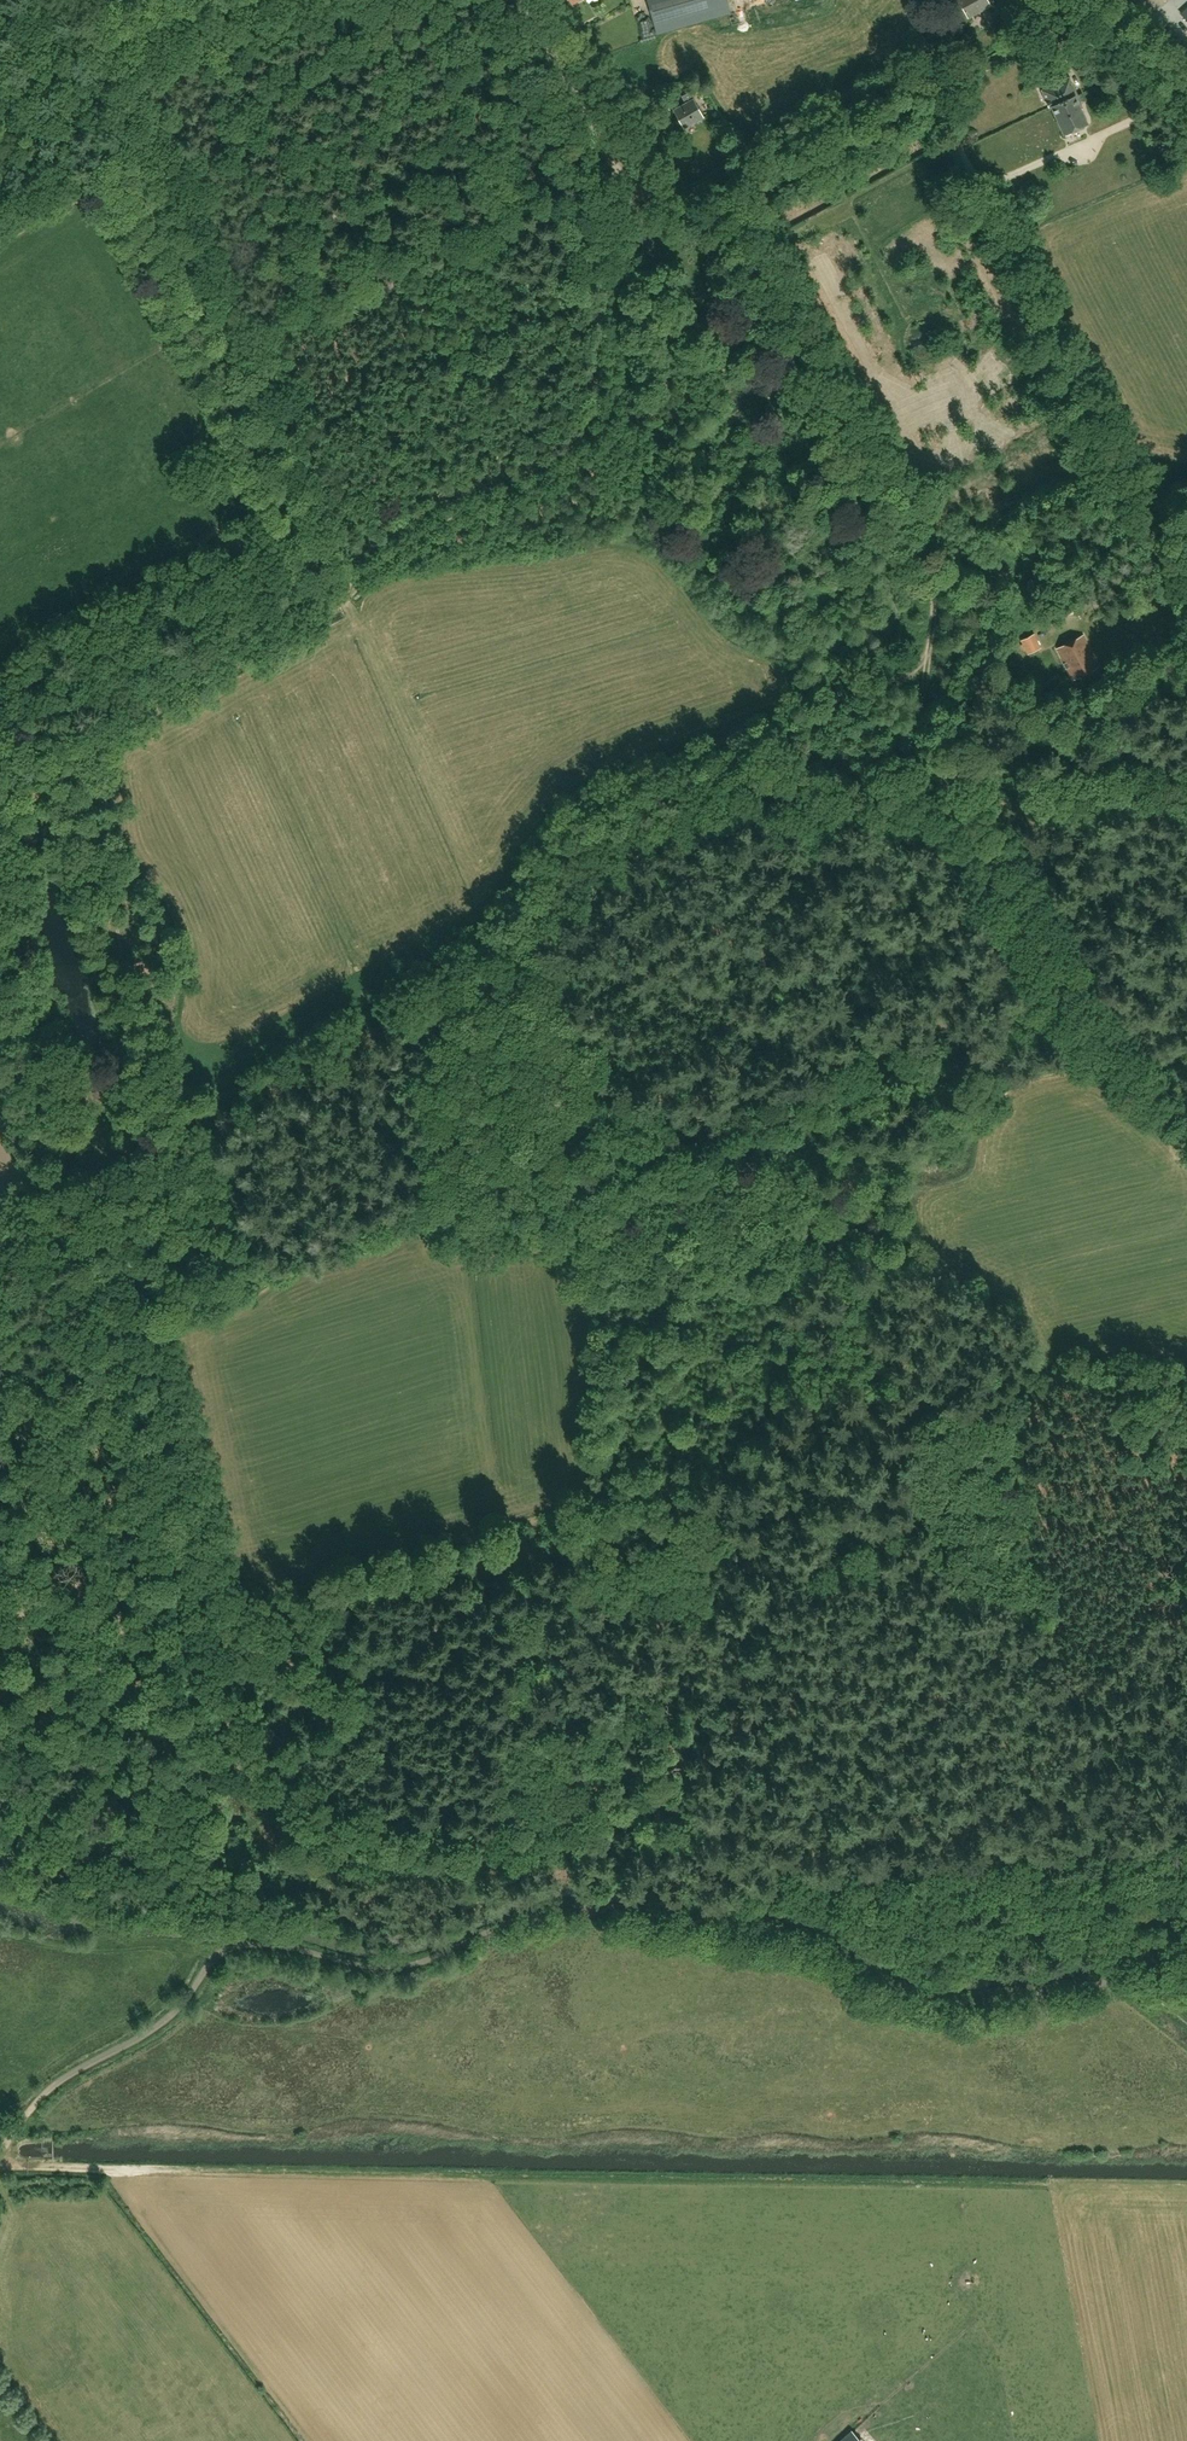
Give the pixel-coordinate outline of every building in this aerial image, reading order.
[(730,13),(726,0),(648,0),(657,34),(730,13)] [(968,18),(991,6),(995,3),(993,0),(957,0),(968,18)] [(1053,59),(1060,56),(1056,46),(1049,49),(1053,59)] [(1037,66),(1045,63),(1041,53),(1033,57),(1037,66)] [(1064,133),(1087,122),(1075,97),(1078,96),(1069,77),(1041,90),(1050,108),(1052,107),(1064,133)] [(685,128),(704,117),(690,92),(682,96),(686,103),(674,109),(685,128)] [(1074,680),(1099,666),(1083,634),(1057,648),(1074,680)] [(1028,653),(1039,648),(1041,647),(1038,640),(1025,647),(1028,653)] [(885,2420),(875,2410),(843,2440),(864,2440),(885,2420)]
